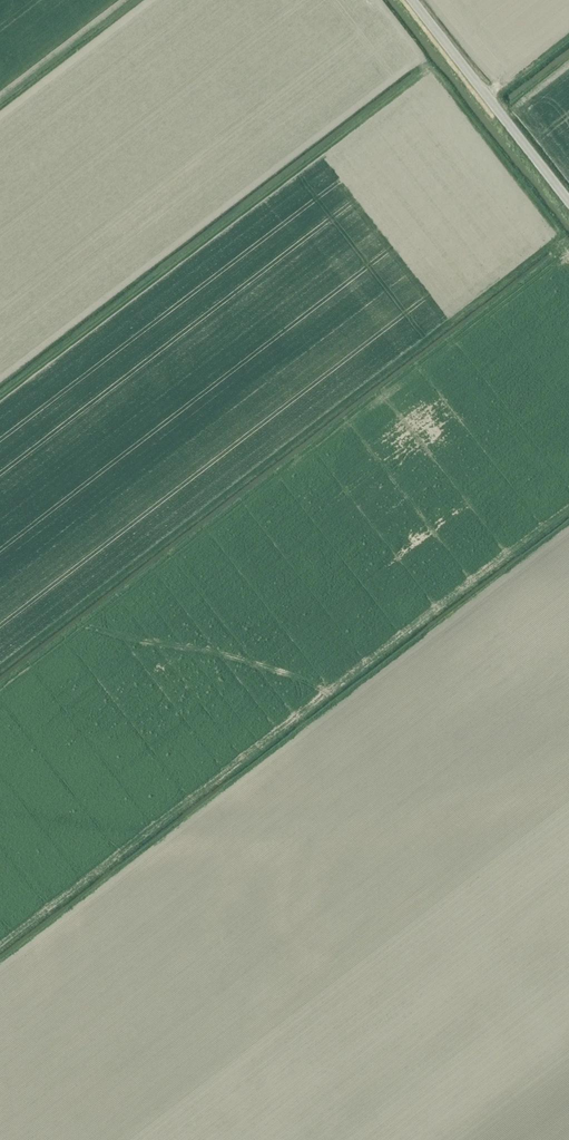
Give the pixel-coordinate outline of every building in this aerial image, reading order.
[(359,113),(395,86),(392,82),(356,109),(359,113)]
